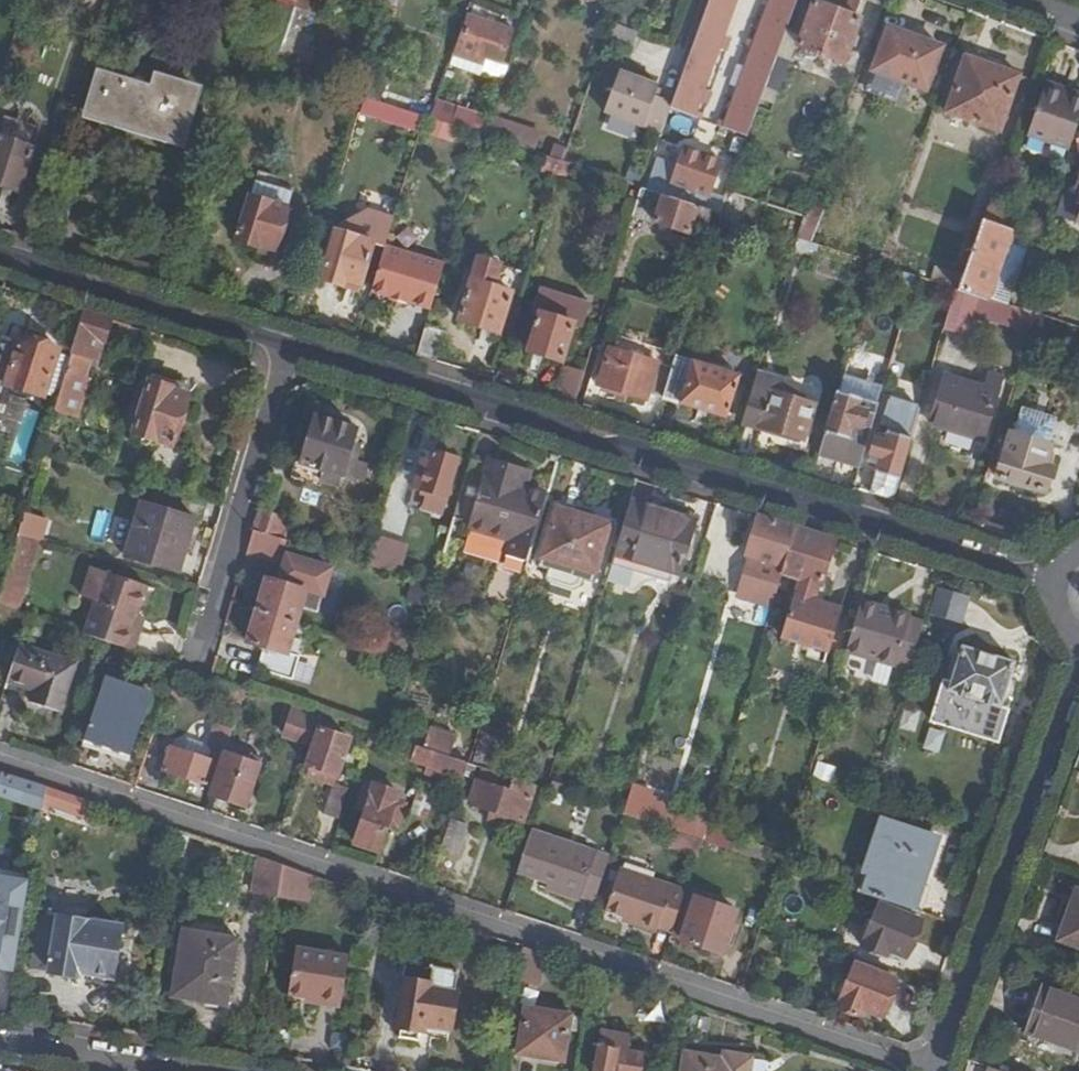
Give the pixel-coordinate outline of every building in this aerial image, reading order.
[(402,0),(381,0),(381,2),(399,8),(402,0)] [(676,104),(674,109),(706,120),(708,115),(701,113),(705,101),(712,103),(716,92),(709,88),(724,49),(731,51),(735,40),(728,36),(741,0),(712,0),(676,104)] [(759,41),(752,38),(749,48),(756,50),(749,70),(742,68),(738,79),(745,83),(730,122),(723,120),(721,125),(752,137),(769,89),(779,61),(800,0),(773,0),(759,41)] [(841,11),(825,55),(849,64),(865,20),(857,17),(863,0),(845,0),(841,11)] [(825,55),(841,11),(817,4),(802,45),(825,55)] [(514,30),(470,14),(455,53),(485,63),(488,58),(503,62),(514,30)] [(928,90),(943,49),(927,43),(892,29),(876,70),(928,90)] [(1023,79),(968,58),(948,114),(1004,134),(1023,79)] [(779,61),(769,89),(783,94),(792,66),(779,61)] [(674,109),(676,104),(661,99),(664,88),(625,74),(610,115),(665,135),(674,109)] [(182,145),(199,94),(161,82),(157,94),(102,77),(88,116),(182,145)] [(368,98),(385,103),(390,86),(374,80),(368,98)] [(1046,80),(1042,88),(1072,97),(1075,90),(1046,80)] [(1078,126),(1078,92),(1075,90),(1072,97),(1042,88),(1028,135),(1071,149),(1078,126)] [(362,115),(421,136),(427,117),(385,103),(368,98),(362,115)] [(433,118),(453,125),(459,107),(439,101),(433,118)] [(529,151),(536,129),(489,114),(482,136),(529,151)] [(0,136),(0,187),(23,194),(43,131),(6,119),(0,136)] [(714,160),(687,150),(679,170),(707,180),(714,160)] [(565,162),(551,157),(547,167),(562,172),(565,162)] [(253,200),(291,212),(294,199),(257,188),(253,200)] [(702,207),(647,189),(636,217),(692,235),(702,207)] [(279,251),(291,212),(253,200),(240,245),(263,252),(264,248),(279,251)] [(992,301),(1015,233),(987,224),(963,291),(979,297),(992,301)] [(361,287),(374,248),(338,237),(323,282),(345,289),(348,283),(361,287)] [(431,311),(445,265),(387,247),(372,294),(394,300),(393,306),(409,311),(411,305),(431,311)] [(522,299),(529,277),(481,262),(460,323),(499,335),(512,296),(522,299)] [(963,291),(960,291),(947,330),(967,336),(979,297),(963,291)] [(588,307),(544,292),(536,314),(541,316),(529,353),(562,365),(574,327),(580,329),(588,307)] [(113,324),(85,316),(72,360),(61,401),(56,415),(80,422),(92,384),(86,382),(93,361),(101,363),(113,324)] [(417,357),(437,363),(446,333),(426,326),(417,357)] [(72,360),(60,355),(60,352),(23,341),(19,351),(2,346),(0,353),(0,380),(8,383),(7,389),(47,402),(48,397),(61,401),(72,360)] [(674,368),(665,398),(727,418),(739,380),(720,373),(725,357),(682,344),(674,368)] [(651,394),(665,398),(674,368),(615,349),(600,386),(648,402),(651,394)] [(556,399),(576,405),(585,375),(565,369),(556,399)] [(985,390),(946,378),(931,425),(982,442),(1003,379),(991,373),(985,390)] [(177,391),(152,383),(136,437),(173,448),(188,398),(177,395),(177,391)] [(814,408),(755,389),(744,423),(761,428),(760,430),(803,443),(814,408)] [(879,405),(840,394),(820,455),(859,468),(879,405)] [(11,400),(1,432),(16,436),(9,459),(22,463),(39,408),(11,400)] [(1057,423),(1025,413),(1016,439),(1012,439),(998,481),(1044,497),(1052,473),(1046,470),(1051,451),(1048,450),(1057,423)] [(357,433),(319,422),(305,465),(325,472),(323,482),(340,487),(343,477),(364,484),(368,468),(357,465),(361,454),(352,450),(357,433)] [(871,458),(881,461),(871,494),(894,501),(912,441),(889,434),(885,445),(876,442),(871,458)] [(462,464),(436,455),(430,474),(424,471),(418,490),(450,499),(462,464)] [(488,468),(472,464),(454,525),(467,530),(467,535),(510,548),(506,562),(528,570),(548,499),(526,492),(530,473),(490,462),(488,468)] [(696,523),(633,503),(618,556),(680,575),(696,523)] [(181,576),(197,524),(145,508),(129,561),(181,576)] [(614,528),(562,511),(543,571),(551,573),(550,581),(551,586),(557,592),(570,597),(577,597),(583,591),(587,582),(596,585),(614,528)] [(292,524),(260,514),(255,534),(286,543),(292,524)] [(48,523),(26,516),(20,537),(39,543),(42,544),(48,523)] [(795,529),(759,518),(747,559),(784,571),(795,529)] [(795,529),(784,571),(783,575),(802,580),(784,640),(830,652),(842,610),(823,605),(828,589),(822,587),(835,541),(795,529)] [(378,542),(380,535),(365,530),(355,564),(371,568),(378,542)] [(286,543),(255,534),(249,553),(282,563),(289,544),(286,543)] [(0,605),(0,609),(18,615),(39,543),(20,537),(0,605)] [(406,551),(378,542),(371,568),(398,576),(406,551)] [(87,600),(100,604),(110,574),(98,570),(87,600)] [(105,643),(138,655),(145,635),(137,631),(142,618),(152,588),(110,574),(100,604),(88,638),(105,643)] [(269,583),(259,614),(296,627),(306,596),(269,583)] [(936,585),(927,611),(960,623),(969,597),(936,585)] [(911,618),(864,604),(848,654),(895,668),(911,618)] [(296,627),(259,614),(248,645),(286,657),(296,627)] [(137,631),(145,635),(150,621),(142,618),(137,631)] [(21,648),(9,684),(37,693),(32,707),(62,716),(77,668),(21,648)] [(1004,711),(1016,667),(965,650),(956,685),(948,684),(935,724),(1001,744),(1010,712),(1004,711)] [(153,699),(107,684),(88,739),(133,757),(153,699)] [(294,717),(290,729),(287,737),(309,746),(315,725),(294,717)] [(373,733),(364,730),(360,743),(368,746),(373,733)] [(373,733),(368,746),(378,749),(382,736),(373,733)] [(351,745),(321,735),(310,769),(340,779),(351,745)] [(927,735),(921,757),(938,761),(944,739),(927,735)] [(174,752),(207,763),(209,754),(206,747),(201,744),(189,739),(180,741),(177,743),(174,752)] [(434,739),(430,751),(457,760),(461,748),(434,739)] [(466,779),(471,765),(457,760),(430,751),(419,748),(414,762),(432,768),(429,777),(444,783),(447,772),(466,779)] [(218,766),(207,763),(174,752),(166,775),(210,789),(218,766)] [(226,757),(212,799),(235,807),(236,802),(249,806),(260,769),(258,768),(259,761),(253,759),(250,765),(226,757)] [(816,761),(812,778),(830,782),(835,765),(816,761)] [(524,823),(537,788),(485,770),(472,806),(524,823)] [(45,800),(48,789),(4,773),(0,785),(0,795),(44,810),(45,800)] [(398,797),(367,786),(358,813),(367,816),(357,846),(378,852),(398,797)] [(328,819),(342,823),(353,791),(338,787),(328,819)] [(93,815),(97,804),(48,789),(45,800),(93,815)] [(655,798),(633,790),(626,816),(662,828),(666,817),(651,810),(655,798)] [(709,819),(703,841),(727,847),(733,825),(709,819)] [(859,893),(922,914),(930,888),(920,884),(935,838),(882,821),(859,893)] [(562,893),(596,904),(611,857),(534,831),(521,870),(564,885),(562,893)] [(445,839),(436,866),(453,871),(462,844),(445,839)] [(281,899),(286,869),(262,860),(256,894),(281,899)] [(296,910),(301,874),(286,869),(281,899),(279,906),(296,910)] [(686,898),(687,894),(622,874),(609,913),(634,921),(633,926),(658,935),(660,929),(673,934),(686,898)] [(16,973),(32,881),(1,876),(0,884),(0,970),(16,973)] [(1076,891),(1058,939),(1078,948),(1078,892),(1076,891)] [(673,934),(671,940),(682,944),(697,902),(686,898),(673,934)] [(697,902),(682,944),(723,958),(737,915),(697,902)] [(924,923),(883,906),(875,924),(869,922),(865,930),(872,933),(865,949),(887,958),(890,952),(908,959),(924,923)] [(122,932),(61,921),(51,975),(79,981),(79,975),(92,977),(92,982),(106,984),(106,979),(113,980),(122,932)] [(230,1007),(240,941),(186,932),(175,997),(230,1007)] [(539,979),(540,951),(521,949),(519,978),(539,979)] [(352,959),(300,951),(292,995),(322,1000),(321,1005),(343,1009),(352,959)] [(405,982),(408,983),(432,986),(434,969),(408,964),(405,982)] [(897,983),(857,967),(851,984),(844,982),(840,992),(846,995),(839,1009),(862,1019),(865,1013),(882,1019),(897,983)] [(432,986),(408,983),(400,1030),(403,1030),(402,1040),(420,1043),(421,1034),(427,1033),(427,1027),(454,1031),(459,993),(458,993),(461,973),(434,969),(432,986)] [(1043,988),(1026,1034),(1078,1053),(1078,1000),(1043,988)] [(574,1021),(529,1013),(521,1055),(566,1063),(574,1021)] [(592,1045),(587,1070),(643,1070),(645,1058),(627,1054),(629,1039),(603,1034),(600,1047),(592,1045)] [(690,1057),(687,1070),(751,1070),(754,1060),(728,1055),(726,1063),(690,1057)]
